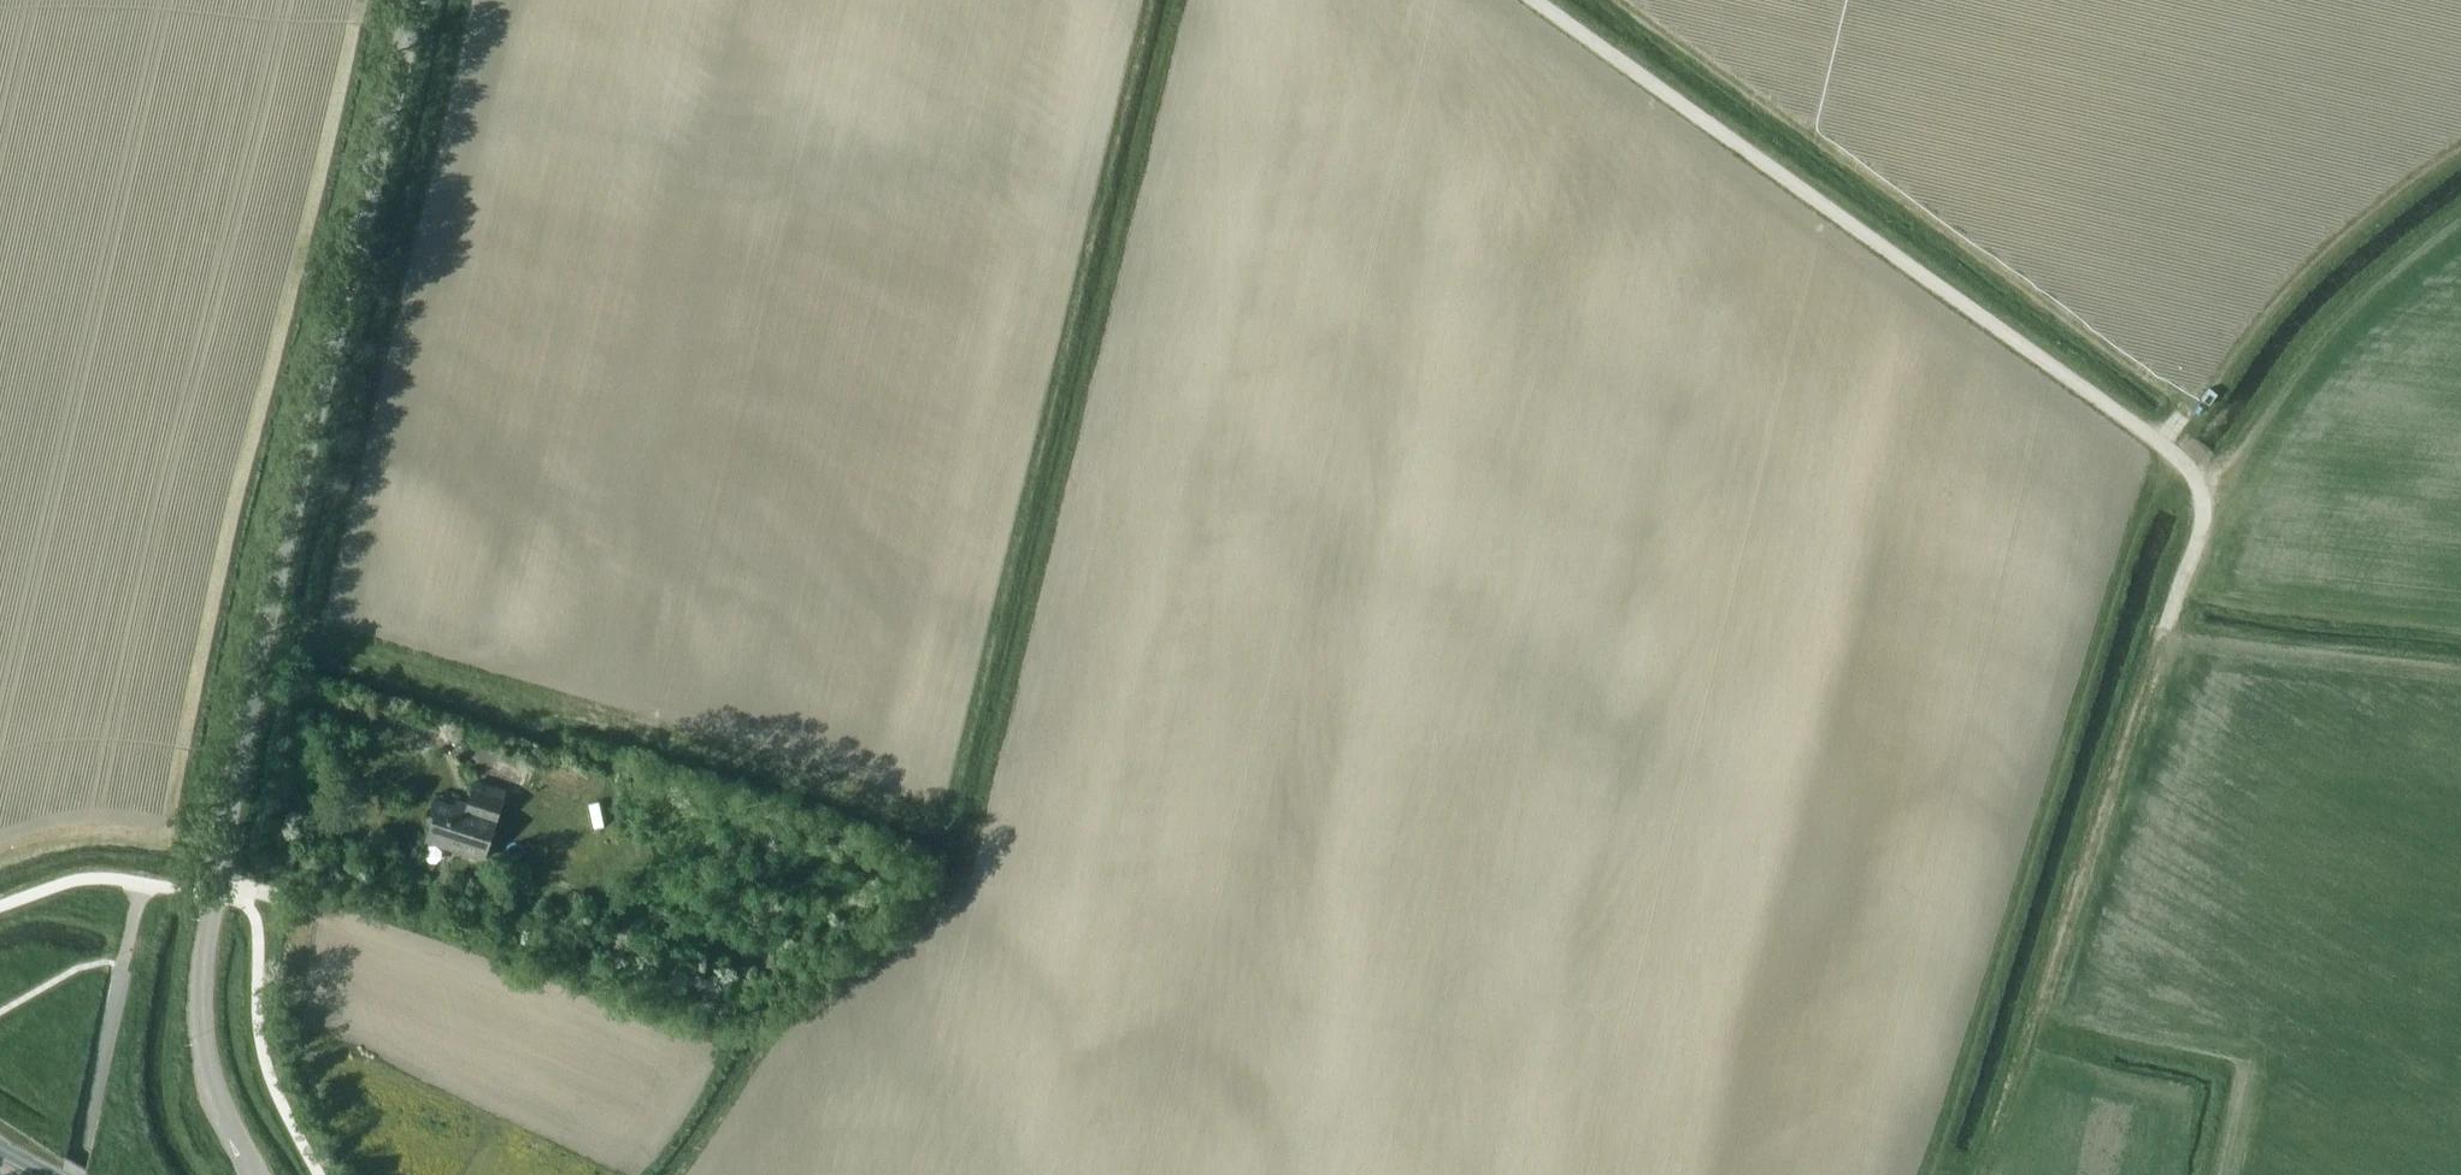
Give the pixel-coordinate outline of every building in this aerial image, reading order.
[(486,856),(503,803),(508,790),(476,779),(466,807),(435,797),(422,835),(486,856)]
